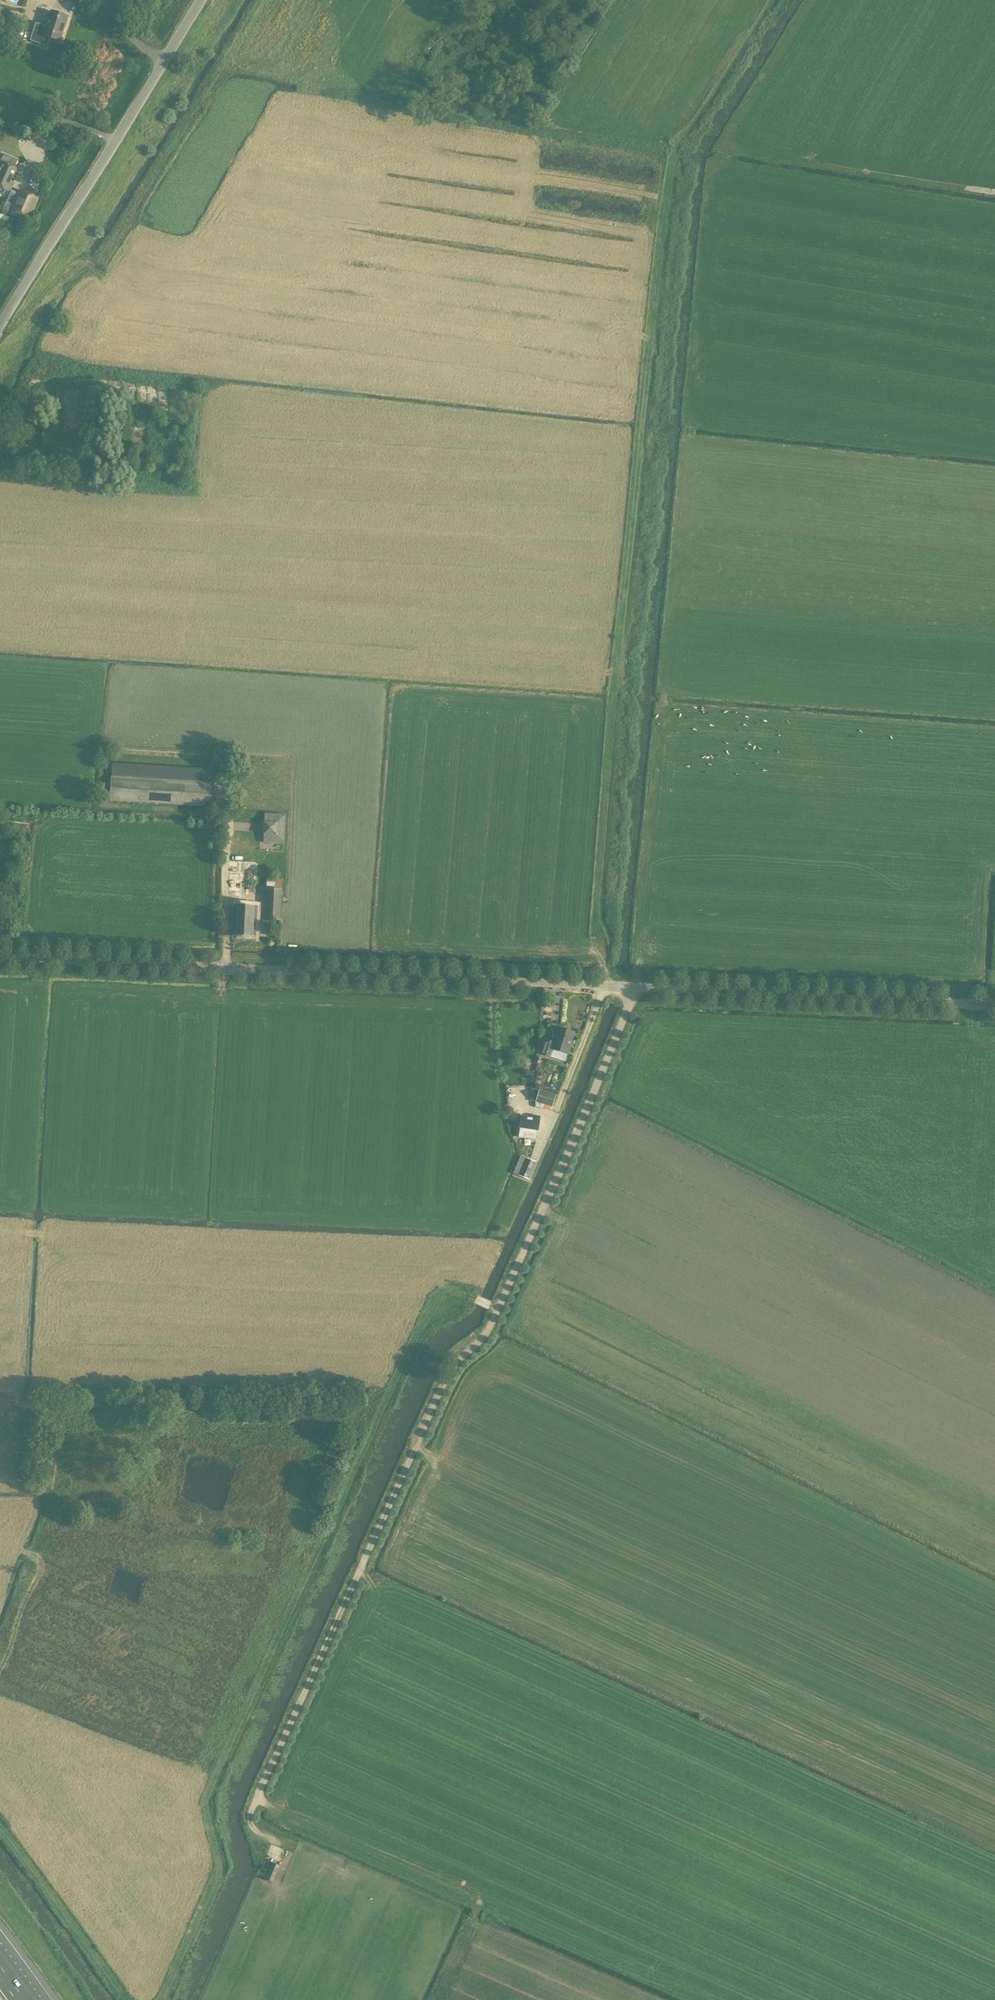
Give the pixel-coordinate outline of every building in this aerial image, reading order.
[(39,20),(33,38),(50,43),(52,35),(63,38),(70,14),(54,9),(49,24),(39,20)] [(5,46),(11,44),(8,38),(3,40),(5,46)] [(18,169),(3,163),(0,169),(0,187),(8,191),(18,169)] [(29,221),(38,200),(18,191),(10,212),(29,221)] [(112,763),(110,800),(210,806),(213,770),(112,763)] [(229,861),(229,890),(245,890),(245,882),(260,882),(260,861),(229,861)] [(267,878),(265,920),(280,920),(282,879),(267,878)] [(234,905),(233,935),(255,936),(257,906),(234,905)] [(546,1039),(541,1053),(550,1056),(553,1048),(568,1053),(574,1031),(570,1030),(569,1029),(564,1028),(563,1028),(559,1027),(554,1042),(546,1039)] [(530,1088),(524,1088),(523,1083),(514,1084),(514,1104),(523,1104),(523,1099),(530,1099),(530,1088)] [(536,1102),(535,1107),(542,1108),(543,1105),(552,1107),(556,1095),(539,1090),(536,1102)] [(536,1139),(537,1134),(537,1129),(538,1129),(538,1127),(540,1117),(533,1115),(532,1118),(520,1116),(520,1128),(518,1137),(528,1138),(534,1139),(536,1139)] [(518,1166),(517,1166),(514,1173),(519,1175),(519,1176),(528,1179),(536,1161),(526,1158),(522,1168),(518,1166)] [(273,1882),(280,1865),(272,1862),(265,1879),(273,1882)]
